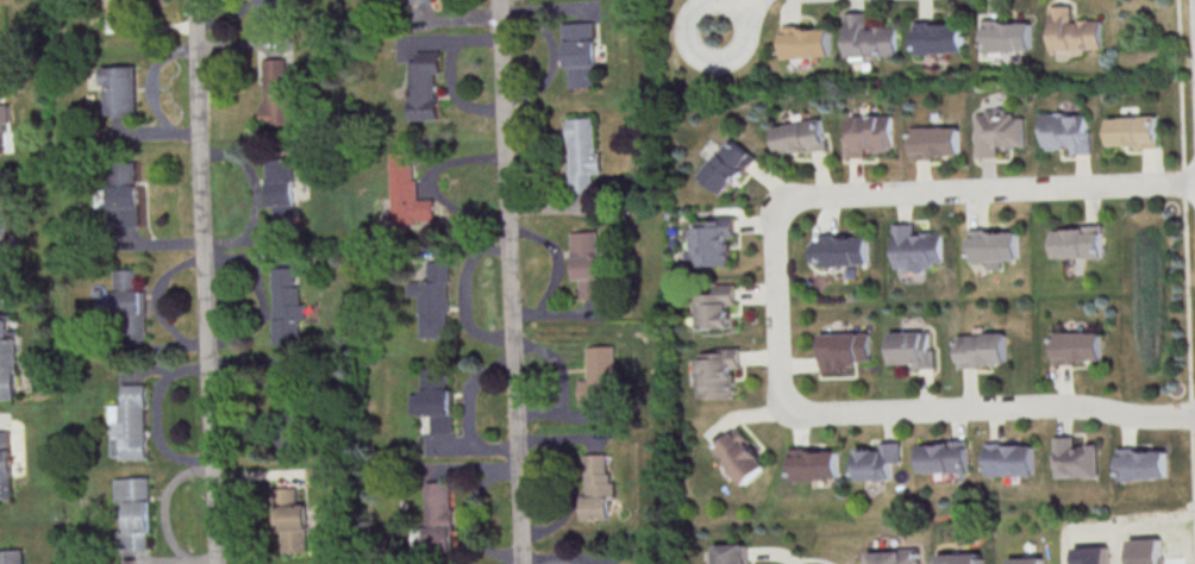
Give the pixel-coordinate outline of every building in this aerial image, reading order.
[(103,25),(124,24),(123,0),(102,0),(103,25)] [(289,18),(289,1),(295,1),(295,0),(255,0),(256,19),(289,18)] [(1055,7),(1056,51),(1103,50),(1102,21),(1091,21),(1091,20),(1078,20),(1078,24),(1074,24),(1074,7),(1055,7)] [(850,14),(850,57),(899,56),(897,27),(887,27),(886,26),(874,26),(874,30),(869,30),(869,13),(850,14)] [(986,20),(986,52),(1033,52),(1033,24),(1021,24),(1021,23),(1009,23),(1009,26),(1005,26),(1005,20),(986,20)] [(565,25),(595,23),(598,67),(596,67),(598,87),(573,88),(571,68),(568,68),(565,25)] [(918,23),(919,55),(965,54),(965,26),(953,26),(953,24),(941,25),(941,29),(937,29),(937,23),(918,23)] [(786,27),(786,59),(833,58),(832,30),(821,30),(821,29),(809,29),(809,32),(805,32),(803,27),(786,27)] [(409,62),(410,119),(438,119),(437,72),(442,71),(442,51),(417,52),(417,61),(409,62)] [(264,125),(296,124),(294,58),(262,59),(264,125)] [(137,114),(136,65),(103,66),(104,114),(137,114)] [(4,153),(2,124),(11,124),(10,103),(0,104),(0,153),(4,153)] [(977,115),(988,115),(988,111),(1007,109),(1007,114),(1015,114),(1015,118),(1026,118),(1027,148),(1000,148),(1000,158),(978,158),(977,115)] [(1090,153),(1089,112),(1042,114),(1043,149),(1072,148),(1072,154),(1090,153)] [(893,115),(848,115),(848,158),(866,158),(866,150),(893,150),(893,115)] [(1157,115),(1109,116),(1110,147),(1158,145),(1157,115)] [(569,120),(595,118),(598,153),(602,153),(603,173),(595,173),(596,193),(573,194),(570,171),(574,170),(569,120)] [(778,153),(825,150),(823,121),(776,124),(778,153)] [(913,127),(914,161),(934,161),(934,157),(962,157),(961,129),(950,130),(950,127),(913,127)] [(756,157),(731,138),(701,175),(726,195),(756,157)] [(392,153),(394,225),(417,225),(417,223),(436,221),(434,200),(419,201),(418,181),(414,181),(414,165),(405,165),(405,153),(392,153)] [(271,227),(296,225),(293,160),(268,161),(271,227)] [(139,225),(135,161),(99,163),(102,207),(111,207),(112,227),(139,225)] [(7,211),(7,196),(0,196),(0,261),(4,261),(4,244),(16,244),(15,211),(7,211)] [(694,226),(695,266),(730,264),(729,236),(735,236),(735,215),(713,216),(713,226),(694,226)] [(896,270),(934,269),(934,262),(944,262),(942,232),(916,233),(916,222),(895,223),(896,270)] [(1103,227),(1054,228),(1055,258),(1103,257),(1103,227)] [(1020,258),(1019,230),(971,231),(972,262),(989,262),(989,269),(1004,269),(1004,259),(1020,258)] [(574,233),(600,231),(605,299),(582,300),(581,281),(576,281),(574,250),(575,250),(574,233)] [(869,236),(836,236),(836,234),(820,234),(820,243),(812,243),(812,265),(847,265),(847,277),(858,277),(858,263),(869,263),(869,236)] [(421,337),(449,337),(449,261),(427,261),(427,281),(408,281),(408,296),(421,296),(421,337)] [(273,343),(300,343),(300,320),(306,320),(306,303),(300,303),(300,286),(295,286),(295,266),(273,266),(273,343)] [(146,332),(145,290),(139,290),(139,268),(115,269),(115,317),(123,317),(123,333),(146,332)] [(736,283),(716,284),(716,293),(700,293),(701,328),(731,327),(731,304),(736,304),(736,283)] [(16,335),(5,335),(4,318),(0,319),(0,399),(17,398),(16,335)] [(892,332),(893,364),(926,363),(926,369),(936,368),(936,349),(930,349),(930,330),(892,332)] [(823,370),(861,369),(861,360),(872,360),(871,332),(822,333),(823,370)] [(1056,333),(1056,366),(1077,365),(1077,362),(1103,362),(1103,334),(1091,334),(1091,332),(1056,333)] [(961,336),(961,369),(982,369),(982,365),(1008,365),(1008,337),(996,338),(996,336),(961,336)] [(588,347),(615,346),(618,402),(582,403),(581,381),(590,381),(588,347)] [(700,398),(735,397),(735,368),(741,368),(740,348),(698,349),(700,398)] [(431,432),(452,432),(453,388),(447,388),(447,367),(421,367),(421,415),(431,415),(431,432)] [(110,458),(146,458),(146,384),(122,384),(122,404),(110,404),(110,458)] [(770,463),(737,427),(713,449),(746,485),(770,463)] [(13,498),(12,430),(0,431),(0,499),(13,498)] [(1099,444),(1076,445),(1075,435),(1056,436),(1057,478),(1100,476),(1099,444)] [(922,472),(970,471),(970,439),(959,440),(959,443),(921,444),(922,472)] [(893,479),(893,462),(902,462),(902,442),(882,443),(882,448),(858,448),(859,480),(893,479)] [(1037,475),(1036,444),(996,444),(996,449),(988,449),(989,475),(1037,475)] [(840,478),(839,448),(791,450),(792,480),(840,478)] [(1121,479),(1169,478),(1168,448),(1120,450),(1121,479)] [(608,453),(584,454),(586,520),(611,519),(611,496),(616,496),(616,481),(611,481),(611,464),(608,464),(608,453)] [(151,549),(148,476),(115,478),(115,500),(126,500),(127,532),(116,532),(117,551),(151,549)] [(453,484),(426,484),(427,548),(454,548),(453,484)] [(275,489),(298,488),(299,506),(308,506),(311,552),(284,554),(283,533),(281,533),(279,512),(277,512),(275,489)] [(1132,563),(1164,563),(1163,537),(1131,539),(1132,563)] [(746,546),(747,563),(717,563),(717,547),(746,546)] [(1076,563),(1109,563),(1108,546),(1075,546),(1076,563)] [(25,548),(0,549),(0,563),(25,563),(25,548)] [(920,549),(868,550),(869,563),(920,563),(920,549)] [(983,553),(939,553),(939,563),(983,563),(983,553)]
